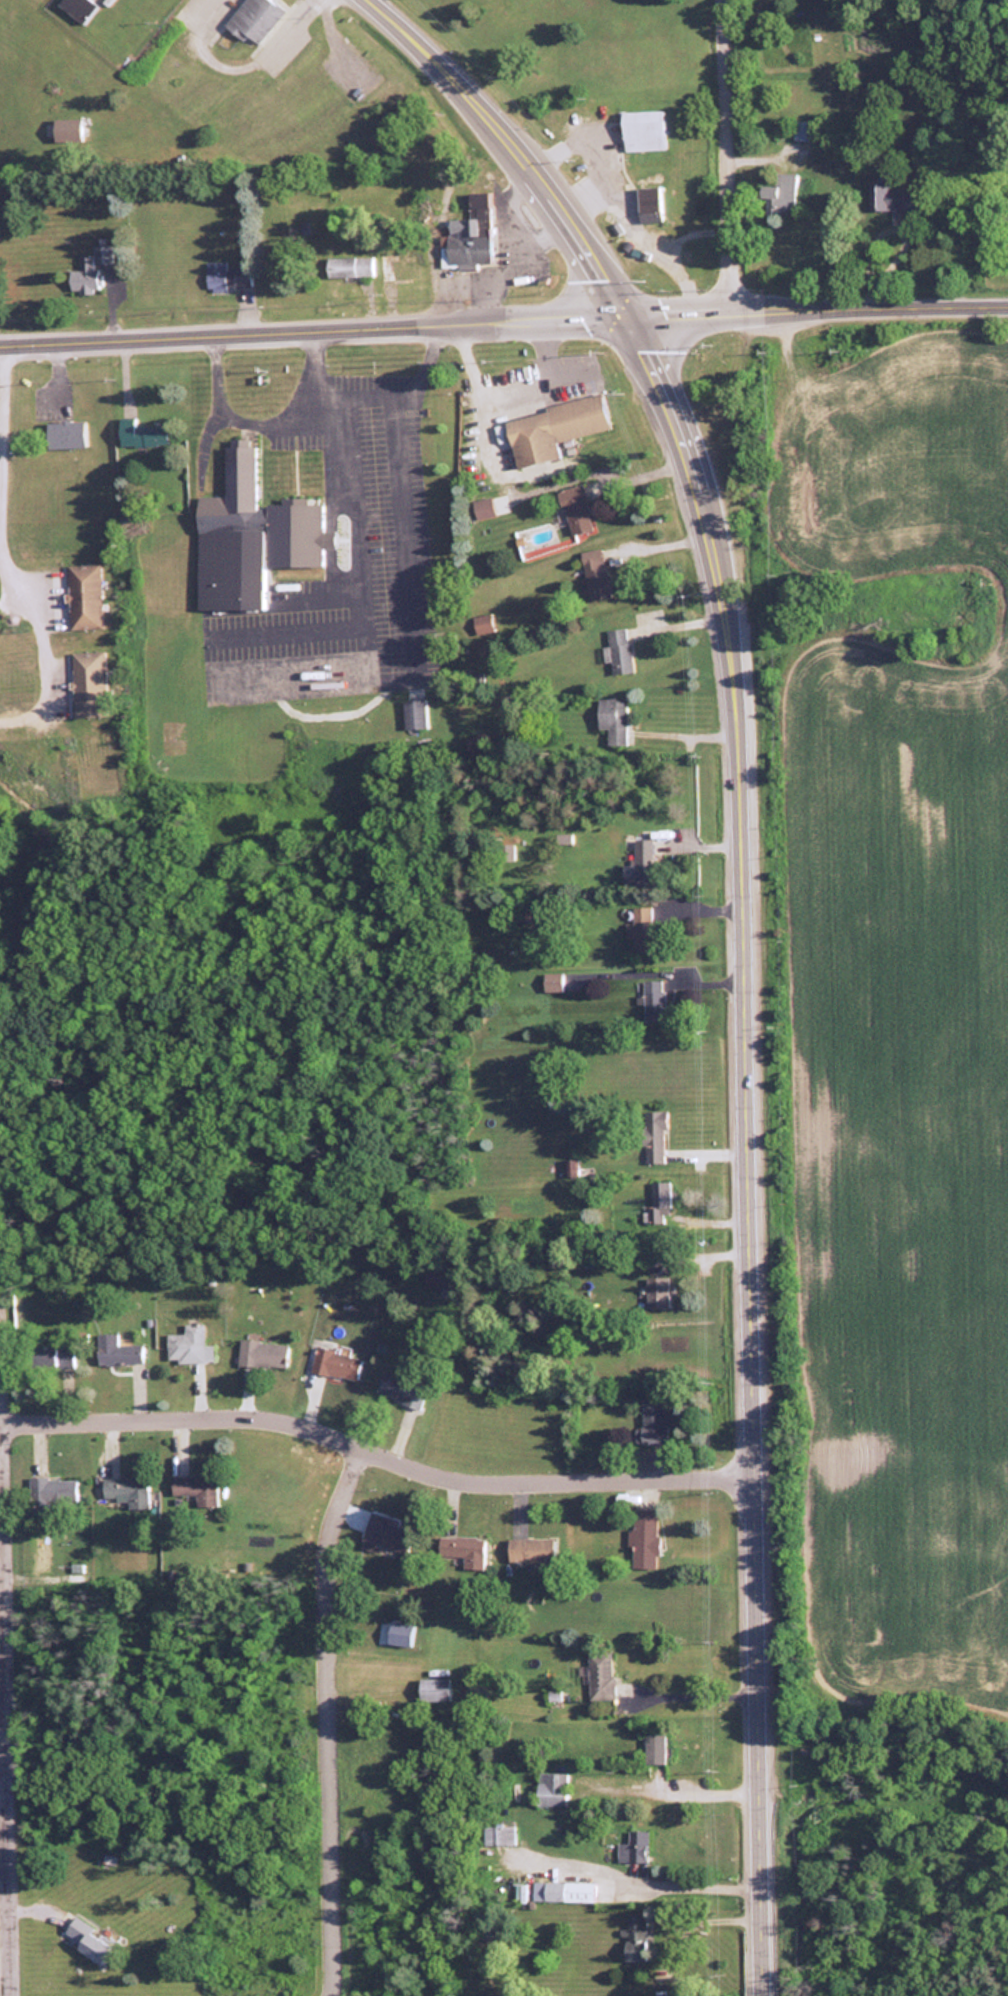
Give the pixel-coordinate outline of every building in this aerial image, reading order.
[(58,4),(82,22),(96,3),(92,0),(61,0),(58,4)] [(272,0),(242,0),(223,25),(241,39),(244,34),(256,43),(283,9),(272,0)] [(622,110),(623,150),(665,149),(664,109),(622,110)] [(79,118),(52,118),(52,140),(79,140),(79,118)] [(810,137),(810,120),(794,120),(794,137),(810,137)] [(758,198),(764,198),(764,213),(796,213),(796,172),(774,172),(774,183),(758,183),(758,198)] [(868,185),(868,208),(914,208),(914,185),(868,185)] [(466,191),(466,210),(451,209),(451,224),(445,224),(444,266),(489,267),(490,191),(466,191)] [(112,244),(92,245),(92,255),(79,255),(79,270),(68,271),(69,293),(97,292),(96,264),(113,264),(112,244)] [(373,276),(373,257),(327,257),(327,276),(373,276)] [(250,288),(249,266),(226,267),(226,261),(205,261),(206,289),(250,288)] [(514,467),(559,458),(555,440),(610,428),(602,395),(503,417),(514,467)] [(117,418),(118,446),(165,445),(165,425),(135,425),(135,417),(117,418)] [(45,448),(85,447),(85,420),(45,421),(45,448)] [(262,567),(321,566),(320,547),(332,547),(332,530),(321,531),(320,503),(255,504),(254,444),(224,445),(225,495),(196,496),(197,612),(262,611),(262,567)] [(582,483),(558,489),(568,534),(592,529),(582,483)] [(477,518),(493,512),(488,497),(471,503),(477,518)] [(588,600),(610,596),(600,547),(578,551),(588,600)] [(66,629),(101,629),(100,564),(66,564),(66,629)] [(287,603),(287,581),(275,581),(275,603),(287,603)] [(474,634),(492,631),(489,614),(470,617),(474,634)] [(610,675),(631,673),(628,627),(607,629),(610,675)] [(104,652),(69,652),(71,716),(105,715),(104,652)] [(424,698),(402,699),(403,728),(426,727),(424,698)] [(625,699),(597,699),(597,743),(625,743),(625,699)] [(632,863),(620,863),(620,883),(651,883),(651,838),(632,838),(632,863)] [(651,950),(650,905),(631,905),(631,922),(623,922),(623,936),(632,936),(632,951),(651,950)] [(584,972),(541,972),(541,989),(584,989),(584,972)] [(642,1019),(663,1019),(663,979),(642,979),(642,1019)] [(664,1109),(642,1109),(642,1162),(664,1162),(664,1109)] [(565,1159),(565,1175),(576,1175),(576,1159),(565,1159)] [(650,1182),(650,1221),(669,1221),(669,1182),(650,1182)] [(644,1277),(644,1306),(665,1306),(665,1277),(644,1277)] [(167,1361),(212,1360),(212,1344),(203,1344),(203,1323),(184,1323),(184,1333),(167,1333),(167,1361)] [(116,1332),(96,1332),(96,1363),(142,1363),(142,1343),(116,1343),(116,1332)] [(285,1367),(286,1342),(238,1339),(237,1365),(285,1367)] [(73,1366),(73,1343),(36,1343),(36,1366),(73,1366)] [(310,1370),(356,1380),(361,1357),(315,1346),(310,1370)] [(427,1384),(382,1369),(374,1393),(419,1408),(427,1384)] [(664,1397),(640,1397),(640,1444),(664,1444),(664,1397)] [(171,1475),(171,1495),(188,1494),(188,1507),(216,1507),(216,1474),(171,1475)] [(147,1476),(101,1476),(101,1499),(129,1499),(129,1508),(147,1508),(147,1476)] [(27,1477),(27,1509),(75,1509),(75,1477),(27,1477)] [(656,1509),(631,1509),(631,1568),(656,1568),(656,1509)] [(389,1517),(369,1511),(358,1547),(376,1553),(378,1544),(406,1553),(413,1531),(387,1523),(389,1517)] [(484,1537),(438,1535),(437,1556),(483,1557),(484,1537)] [(552,1538),(508,1538),(507,1562),(551,1562),(552,1538)] [(612,1698),(611,1651),(587,1651),(589,1699),(612,1698)] [(418,1700),(450,1700),(450,1676),(418,1676),(418,1700)] [(644,1763),(663,1763),(664,1733),(644,1733),(644,1763)] [(536,1805),(565,1806),(566,1772),(536,1771),(536,1805)] [(489,1844),(513,1844),(513,1825),(489,1825),(489,1844)] [(617,1861),(646,1861),(646,1830),(628,1830),(628,1843),(617,1843),(617,1861)] [(593,1875),(569,1875),(569,1881),(543,1881),(543,1901),(593,1901),(593,1875)] [(623,1950),(646,1950),(646,1915),(623,1915),(623,1950)] [(75,1948),(99,1963),(112,1944),(72,1918),(63,1932),(78,1943),(75,1948)]
